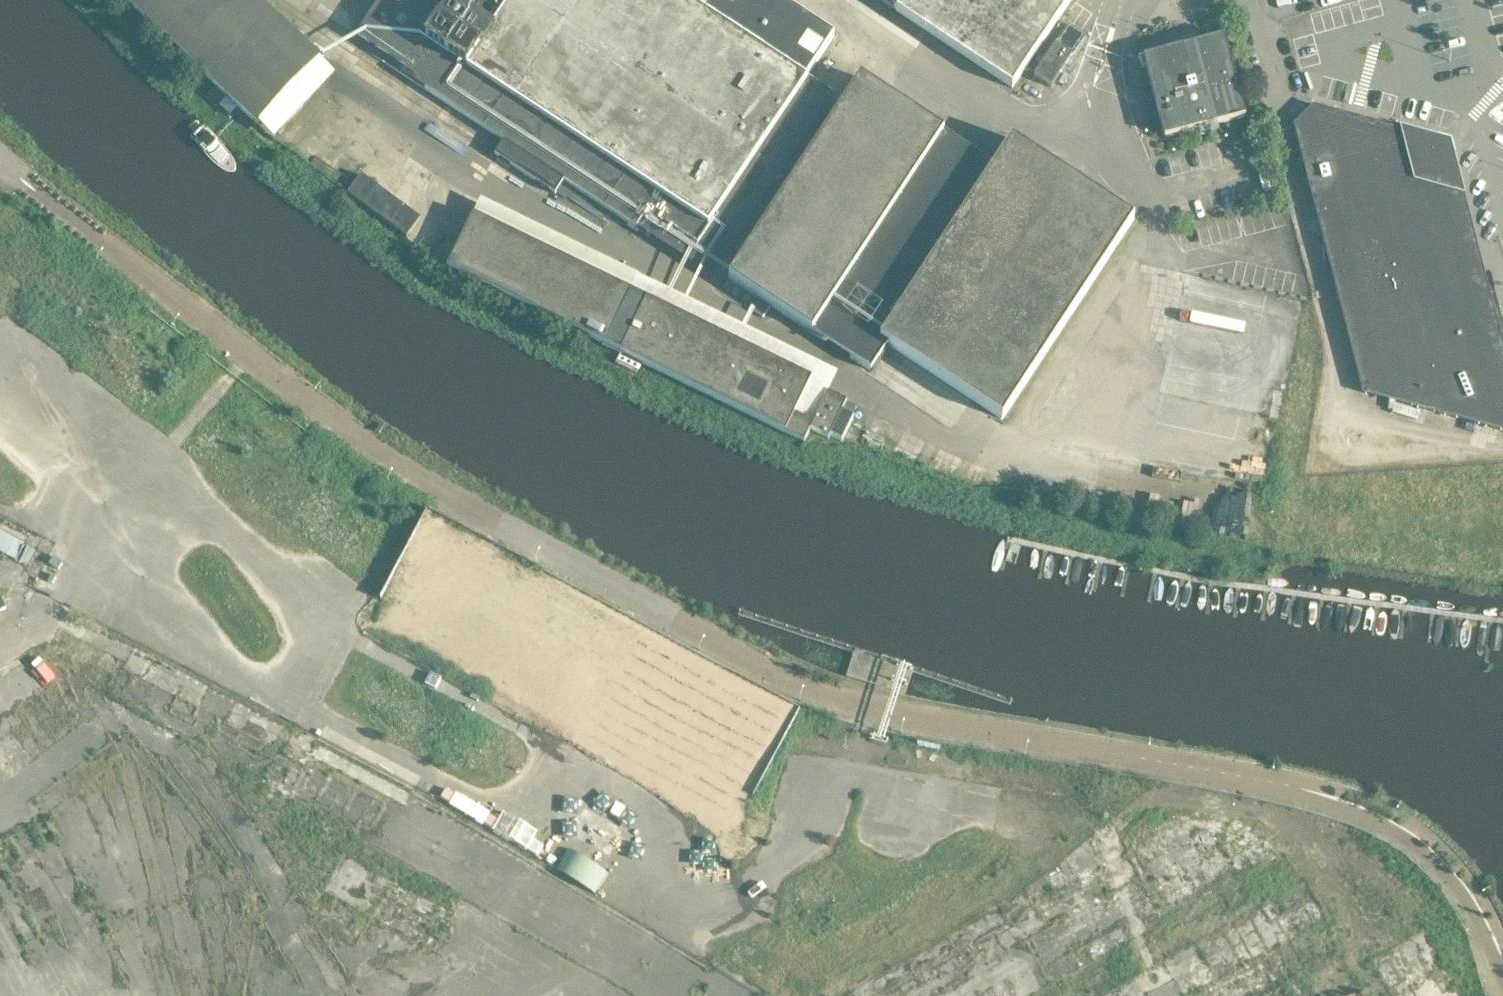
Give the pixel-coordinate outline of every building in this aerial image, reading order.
[(258,0),(123,0),(258,127),(322,60),(258,0)] [(840,74),(824,64),(816,59),(831,36),(777,0),(713,0),(704,13),(685,0),(446,0),(446,1),(452,5),(439,24),(403,0),(385,0),(363,34),(710,267),(840,74)] [(1013,88),(1072,0),(903,0),(897,10),(1013,88)] [(1225,36),(1144,57),(1164,138),(1245,117),(1225,36)] [(994,164),(945,131),(861,76),(728,277),(871,371),(887,344),(1001,418),(1135,218),(1012,137),(994,164)] [(1462,196),(1460,188),(1419,177),(1409,136),(1401,134),(1314,109),(1298,127),(1366,392),(1502,430),(1502,356),(1462,196)] [(421,219),(362,175),(348,194),(407,237),(421,219)] [(632,292),(474,215),(447,269),(605,346),(620,353),(647,299),(632,292)] [(812,380),(647,299),(620,353),(805,443),(811,430),(829,439),(830,437),(842,442),(854,418),(842,412),(847,402),(810,385),(812,380)] [(1238,393),(1247,359),(1205,349),(1208,340),(1196,337),(1186,380),(1238,393)] [(42,527),(1,511),(0,513),(0,531),(35,544),(42,527)] [(1055,850),(1044,856),(1052,869),(1063,863),(1055,850)]
